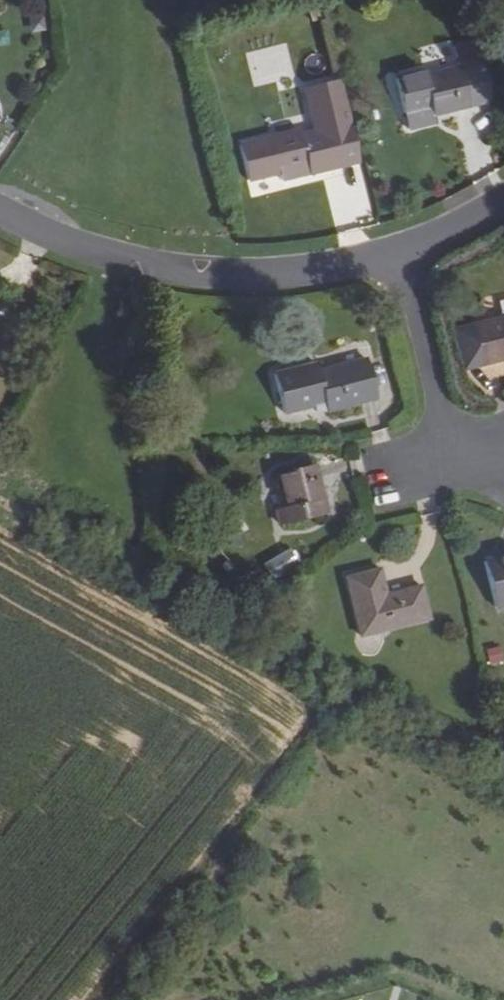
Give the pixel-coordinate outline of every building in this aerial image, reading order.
[(488,99),(474,40),(448,47),(453,68),(421,75),(420,72),(390,79),(399,115),(426,109),(427,114),(488,99)] [(355,163),(345,122),(296,134),(295,130),(265,138),(274,174),(302,168),(303,176),(355,163)] [(22,171),(25,157),(12,154),(8,169),(22,171)] [(465,325),(475,365),(503,358),(503,315),(465,325)] [(475,365),(465,325),(447,330),(457,369),(475,365)] [(372,398),(363,358),(314,370),(312,362),(268,372),(277,413),(309,406),(320,403),(322,410),(372,398)] [(322,410),(320,403),(309,406),(310,412),(322,410)] [(319,499),(309,462),(273,471),(280,504),(270,507),(274,526),(313,517),(309,501),(319,499)] [(323,514),(319,499),(309,501),(313,517),(323,514)] [(494,555),(496,567),(480,570),(489,607),(503,604),(503,600),(503,594),(503,553),(494,555)] [(496,567),(494,555),(477,559),(480,570),(496,567)] [(423,619),(415,584),(381,592),(375,569),(340,577),(355,635),(423,619)]
